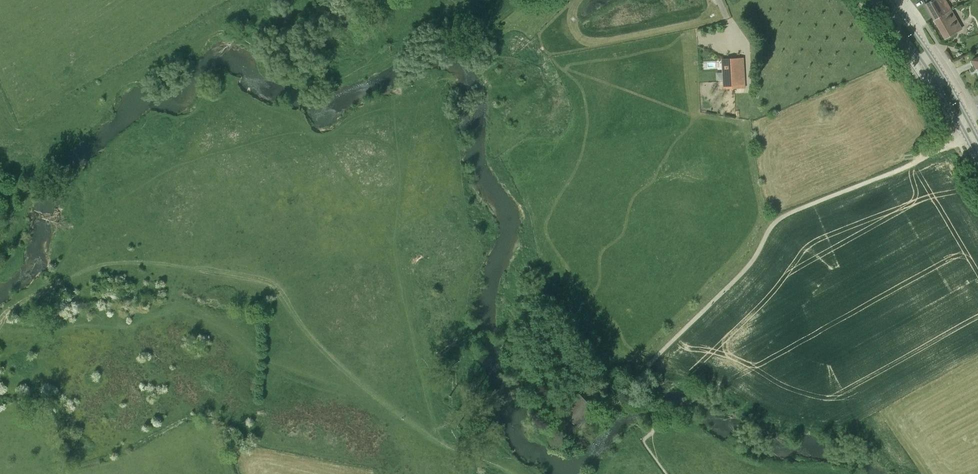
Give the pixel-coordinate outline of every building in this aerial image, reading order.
[(951,10),(945,0),(932,0),(925,4),(934,19),(951,10)] [(945,39),(962,29),(951,10),(934,19),(945,39)] [(970,61),(974,69),(977,67),(977,69),(977,57),(970,61)] [(744,87),(743,68),(743,58),(725,60),(715,61),(715,65),(716,65),(717,82),(719,82),(719,83),(726,83),(726,88),(744,87)] [(581,420),(592,409),(580,396),(568,407),(581,420)]
